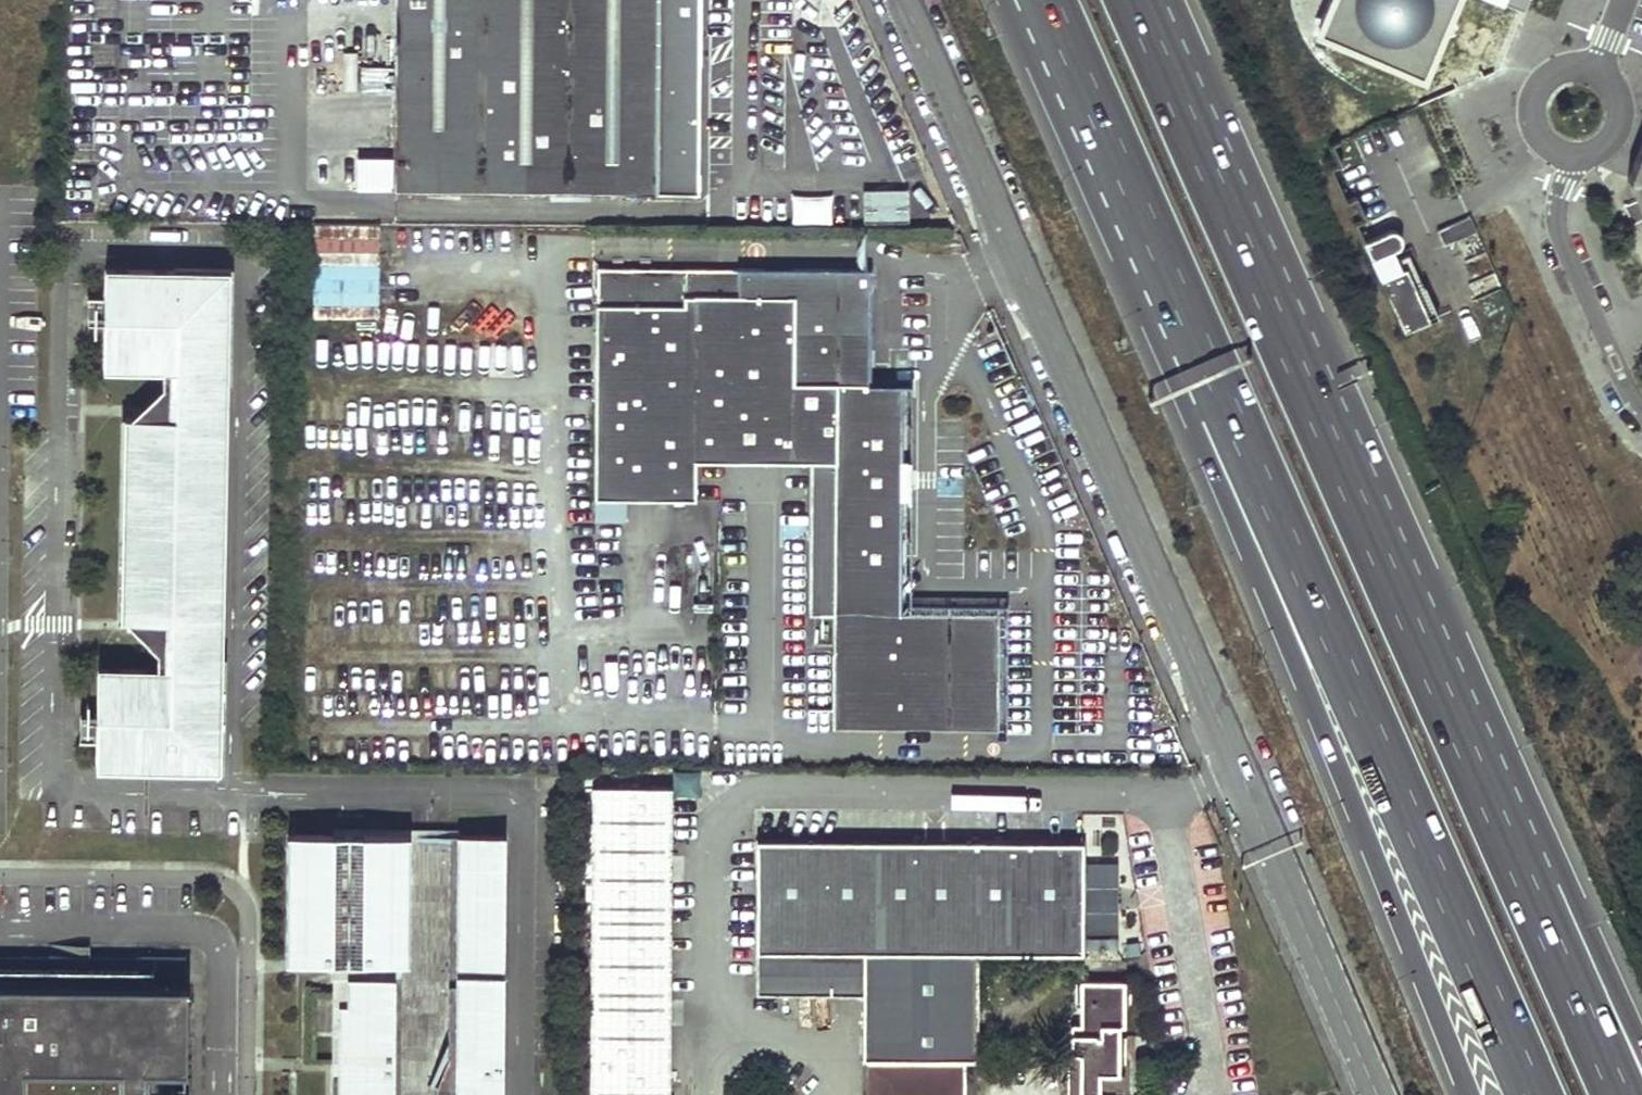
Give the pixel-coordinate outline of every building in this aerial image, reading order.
[(390,189),(564,191),(582,191),(596,191),(696,192),(697,0),(392,0),(390,189)] [(1316,29),(1429,73),(1458,0),(1327,0),(1316,29)] [(1329,66),(1339,57),(1325,41),(1314,50),(1329,66)] [(1628,179),(1635,198),(1624,204),(1633,223),(1641,220),(1641,142),(1628,179)] [(862,218),(911,218),(911,185),(862,185),(862,218)] [(582,191),(564,191),(564,200),(582,201),(582,191)] [(793,193),(792,219),(831,220),(832,195),(793,193)] [(378,312),(379,222),(313,222),(313,312),(378,312)] [(1445,226),(1433,231),(1439,245),(1451,240),(1445,226)] [(1398,333),(1433,318),(1405,254),(1387,262),(1382,253),(1393,248),(1394,247),(1396,245),(1397,242),(1397,240),(1397,237),(1396,235),(1395,233),(1393,232),(1391,231),(1389,230),(1386,230),(1384,231),(1358,243),(1398,333)] [(695,461),(809,462),(838,463),(838,384),(868,384),(868,369),(868,330),(869,270),(596,267),(593,500),(695,500),(695,461)] [(223,377),(226,270),(102,270),(100,368),(159,370),(159,387),(139,407),(130,407),(130,418),(124,418),(121,620),(126,620),(125,632),(136,632),(156,654),(155,669),(96,667),(95,765),(219,769),(220,661),(205,660),(206,653),(201,653),(205,384),(210,384),(209,377),(223,377)] [(220,661),(223,377),(209,377),(210,384),(205,384),(201,653),(206,653),(205,660),(220,661)] [(838,463),(809,462),(808,615),(832,616),(832,613),(898,613),(899,492),(900,482),(900,473),(900,385),(868,384),(838,384),(838,463)] [(908,473),(900,473),(900,482),(899,492),(908,492),(908,473)] [(898,613),(832,613),(832,616),(831,727),(996,728),(996,615),(941,614),(898,613)] [(699,796),(699,769),(675,770),(675,797),(699,796)] [(667,786),(589,785),(586,1094),(664,1094),(667,786)] [(336,826),(335,836),(410,836),(459,837),(463,837),(463,828),(336,826)] [(335,836),(294,835),(293,961),(347,962),(409,963),(410,836),(335,836)] [(410,836),(409,963),(408,976),(394,975),(394,1060),(394,1074),(393,1094),(456,1094),(459,837),(410,836)] [(503,838),(463,837),(459,837),(456,1094),(500,1094),(503,838)] [(1081,843),(756,841),(755,990),(860,991),(859,1094),(974,1094),(974,1085),(974,1060),(975,953),(1080,953),(1081,843)] [(394,975),(408,976),(409,963),(347,962),(347,974),(394,975)] [(394,1060),(394,975),(347,974),(347,1002),(337,1002),(337,1060),(394,1060)] [(1124,981),(1078,981),(1078,1024),(1069,1024),(1068,1056),(1078,1056),(1077,1094),(1097,1094),(1112,1094),(1122,1094),(1122,1072),(1118,1071),(1118,1025),(1122,1026),(1124,981)] [(183,988),(0,986),(0,1094),(24,1094),(23,1071),(114,1070),(114,1094),(182,1094),(183,988)] [(1078,1056),(1068,1056),(1067,1094),(1077,1094),(1078,1056)] [(394,1060),(337,1060),(336,1073),(394,1074),(394,1060)] [(336,1073),(336,1094),(393,1094),(394,1074),(336,1073)]
